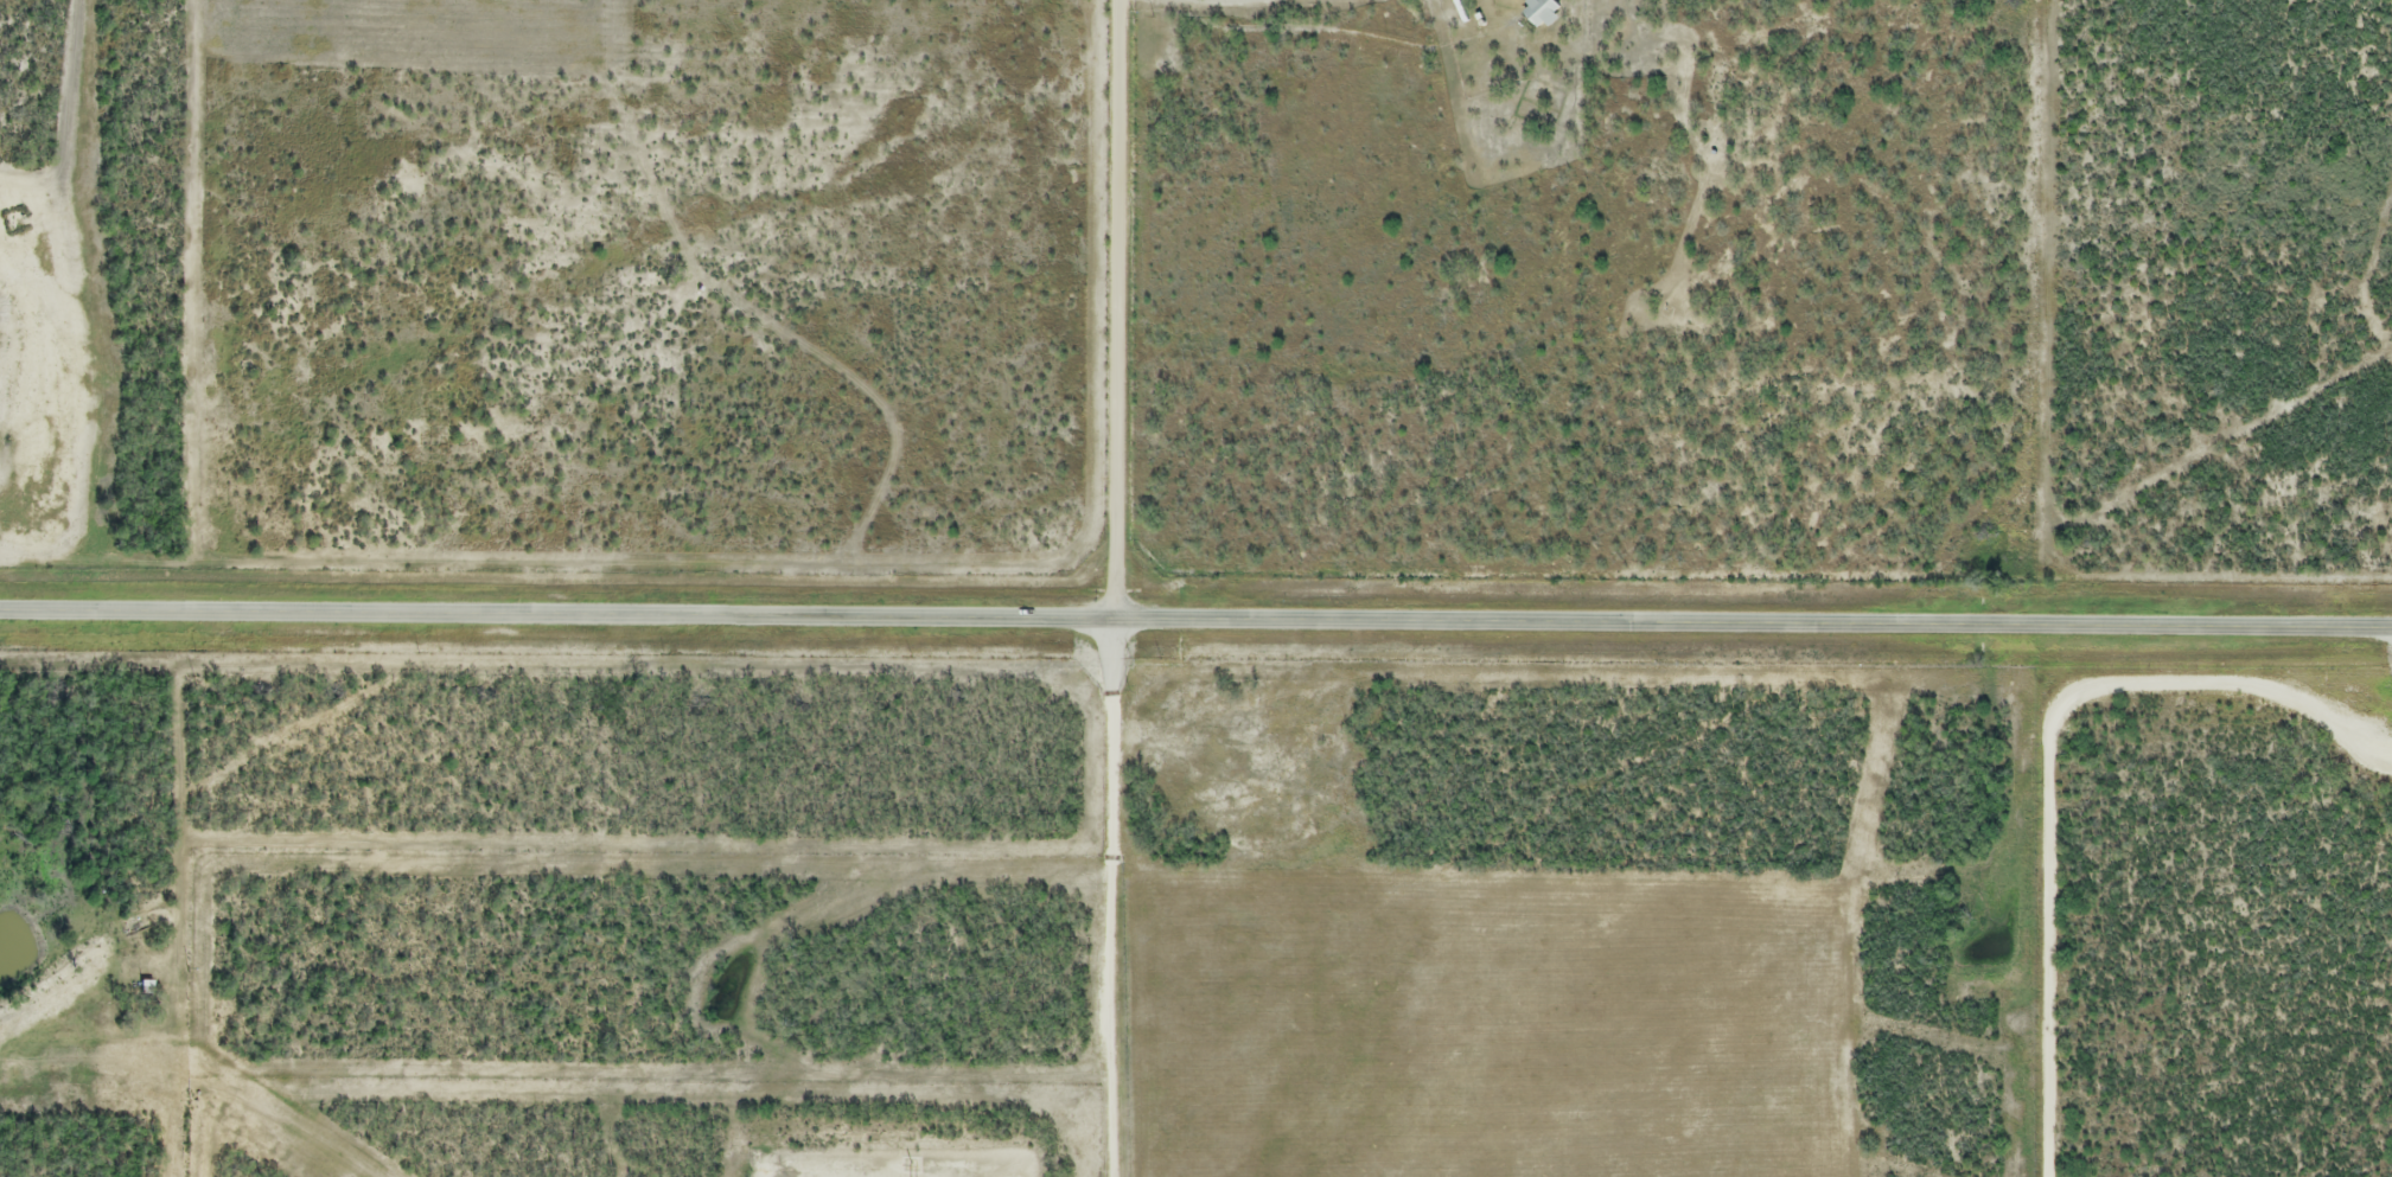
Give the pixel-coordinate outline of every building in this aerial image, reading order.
[(1559,20),(1554,14),(1560,9),(1552,0),(1535,0),(1521,12),(1536,29),(1544,23),(1549,28),(1559,20)]
